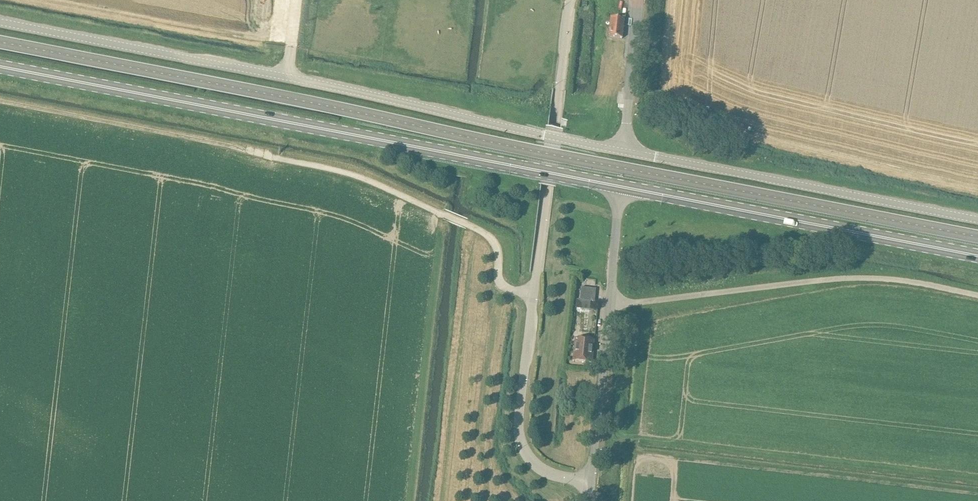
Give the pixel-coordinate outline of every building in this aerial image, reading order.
[(622,40),(624,21),(610,20),(609,38),(622,40)] [(595,303),(595,302),(596,290),(582,289),(580,301),(595,303)] [(591,364),(593,342),(576,340),(573,362),(591,364)]
